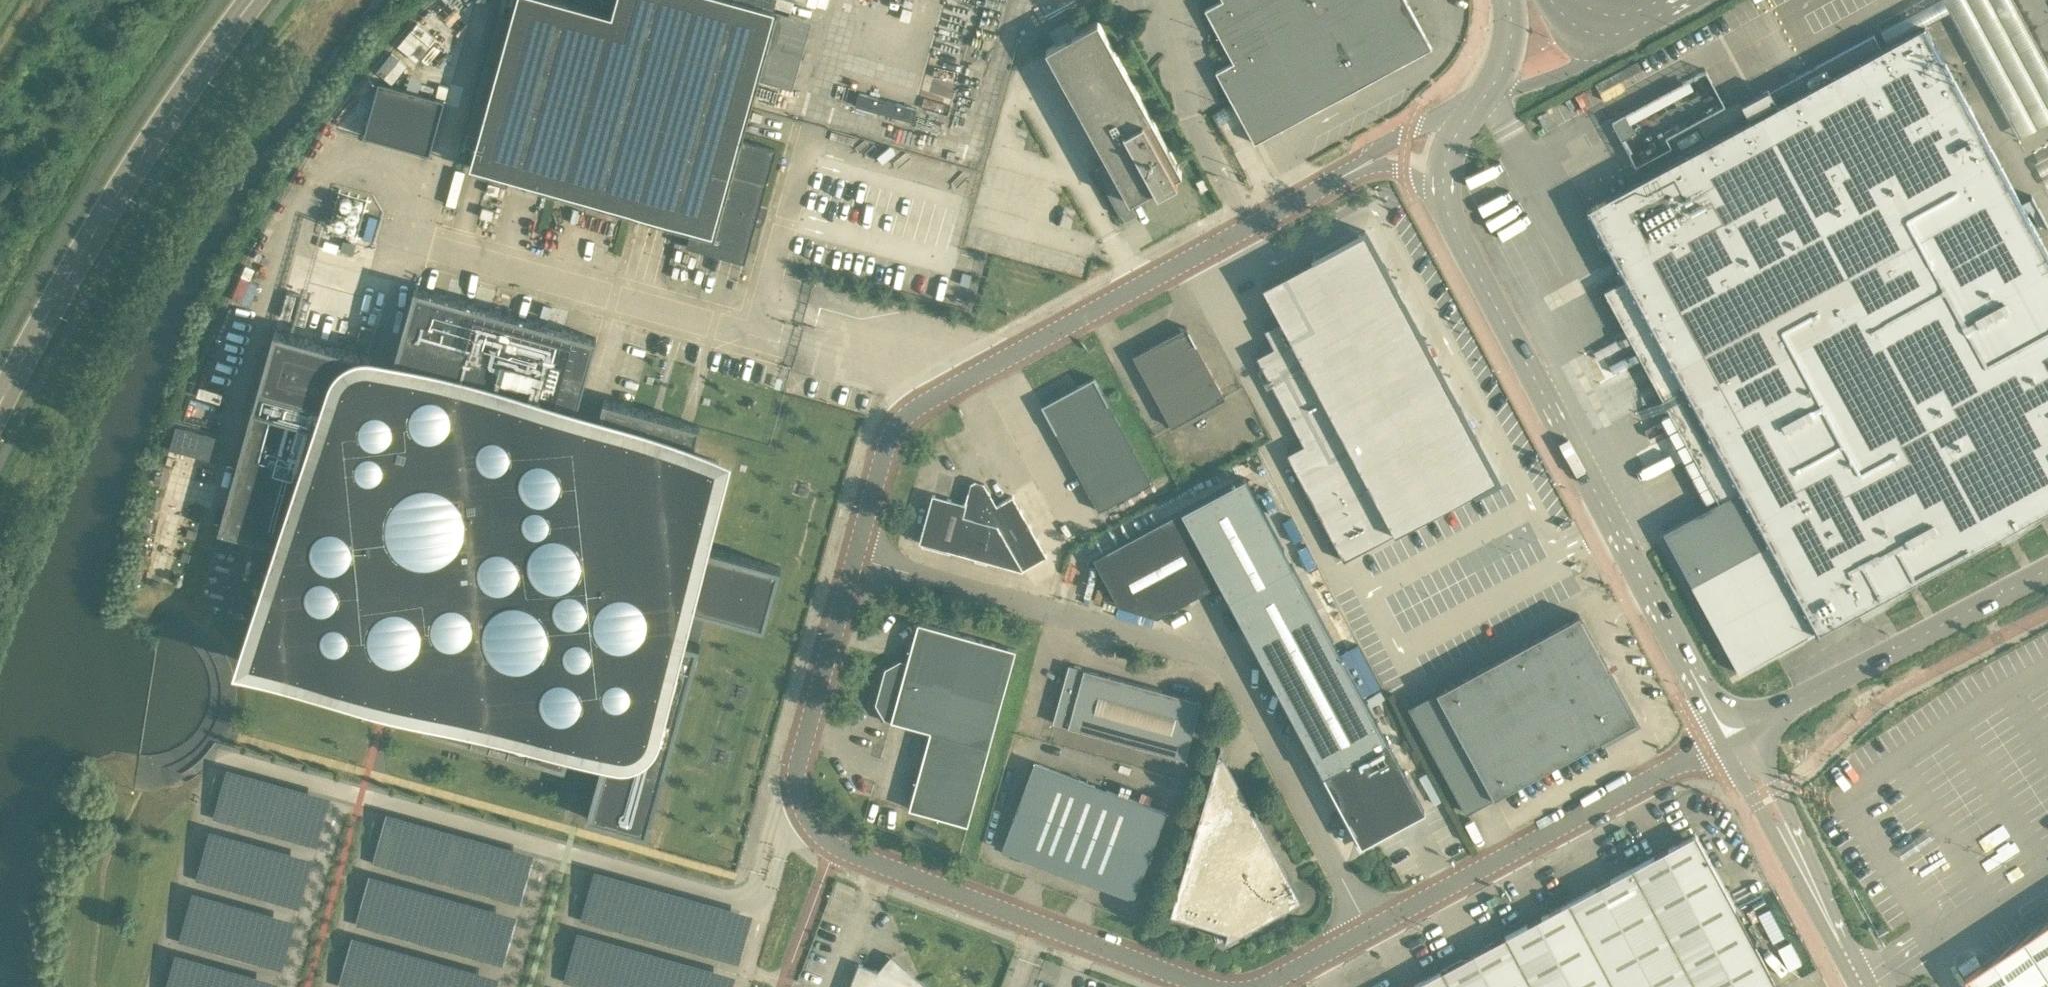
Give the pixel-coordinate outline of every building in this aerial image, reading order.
[(738,138),(774,8),(744,0),(616,0),(612,13),(564,0),(516,0),(512,15),(500,12),(464,143),(476,146),(471,165),(692,227),(687,245),(744,261),(775,148),(738,138)] [(605,10),(607,0),(572,0),(605,10)] [(1432,47),(1406,0),(1221,0),(1204,9),(1233,62),(1215,71),(1228,96),(1231,100),(1233,103),(1254,143),(1432,47)] [(2012,0),(1940,0),(2016,140),(2037,129),(2046,124),(2047,123),(2047,66),(2012,0)] [(1086,27),(1047,49),(1110,163),(1096,171),(1116,208),(1130,200),(1131,201),(1156,186),(1159,192),(1179,181),(1176,176),(1182,172),(1099,20),(1086,27)] [(1587,208),(1614,259),(1625,278),(1610,286),(1604,290),(1668,408),(1679,429),(1680,431),(1684,437),(1700,468),(1718,501),(1662,531),(1700,602),(1739,673),(1804,638),(1816,631),(1857,609),(1879,598),(1905,583),(1914,579),(2002,531),(2011,526),(2037,513),(2045,508),(2047,506),(2047,252),(1925,25),(1890,44),(1882,28),(1806,69),(1769,89),(1741,103),(1750,119),(1587,208)] [(405,72),(407,59),(393,56),(390,68),(405,72)] [(427,150),(441,96),(376,79),(362,133),(427,150)] [(913,120),(916,107),(859,92),(856,104),(913,120)] [(1629,121),(1624,112),(1612,118),(1622,136),(1634,129),(1629,121)] [(1274,346),(1256,356),(1303,444),(1286,453),(1343,560),(1473,491),(1475,494),(1477,493),(1476,490),(1498,478),(1478,442),(1480,441),(1461,406),(1460,407),(1441,371),(1442,371),(1423,336),(1422,336),(1403,301),(1404,300),(1386,265),(1384,266),(1365,229),(1315,256),(1313,253),(1311,254),(1313,258),(1282,274),(1262,285),(1281,320),(1264,329),(1274,346)] [(355,242),(342,239),(339,249),(352,253),(355,242)] [(391,370),(369,364),(371,355),(274,328),(243,442),(218,530),(269,544),(301,553),(279,633),(275,646),(372,673),(389,678),(394,679),(406,682),(410,683),(415,685),(433,690),(423,727),(565,766),(573,735),(582,737),(592,740),(594,740),(605,744),(586,817),(647,834),(700,644),(669,636),(678,604),(764,627),(781,567),(695,543),(718,461),(692,453),(700,425),(694,424),(604,398),(596,427),(574,421),(596,337),(415,287),(391,370)] [(1171,427),(1225,398),(1186,326),(1133,355),(1171,427)] [(1098,511),(1151,482),(1094,376),(1076,386),(1041,405),(1098,511)] [(177,425),(170,448),(171,448),(187,453),(188,453),(216,460),(222,437),(193,429),(192,429),(177,425)] [(1157,616),(1188,600),(1220,582),(1229,598),(1265,667),(1361,845),(1377,836),(1397,825),(1422,812),(1424,811),(1245,476),(1093,557),(1118,604),(1157,616)] [(1007,540),(998,525),(990,510),(997,505),(984,483),(980,482),(970,487),(965,503),(932,494),(919,542),(1023,570),(1015,555),(1007,540)] [(998,525),(1023,512),(1015,497),(997,505),(990,510),(998,525)] [(1031,527),(1023,512),(998,525),(1007,540),(1031,527)] [(1031,527),(1007,540),(1015,555),(1039,541),(1031,527)] [(1048,557),(1039,541),(1015,555),(1023,570),(1048,557)] [(1437,691),(1409,706),(1467,812),(1495,796),(1601,738),(1636,719),(1594,642),(1578,613),(1437,691)] [(989,747),(1016,649),(918,622),(907,661),(900,659),(885,668),(875,703),(884,718),(892,720),(911,725),(911,726),(930,731),(909,808),(967,825),(989,747)] [(1185,758),(1201,700),(1069,664),(1053,722),(1185,758)] [(1295,886),(1263,828),(1220,747),(1170,913),(1228,930),(1224,940),(1224,941),(1289,906),(1295,886)] [(1134,898),(1160,828),(1166,811),(1035,762),(1003,848),(1134,898)] [(1735,908),(1695,834),(1677,843),(1647,860),(1630,869),(1612,878),(1585,893),(1568,902),(1551,911),(1524,926),(1505,936),(1486,946),(1459,961),(1442,970),(1425,979),(1410,986),(1778,986),(1735,908)] [(293,913),(294,905),(262,899),(260,908),(293,913)] [(1965,976),(1972,986),(2047,986),(2047,920),(1998,953),(1988,960),(1965,976)] [(858,962),(849,986),(923,986),(858,962)]
